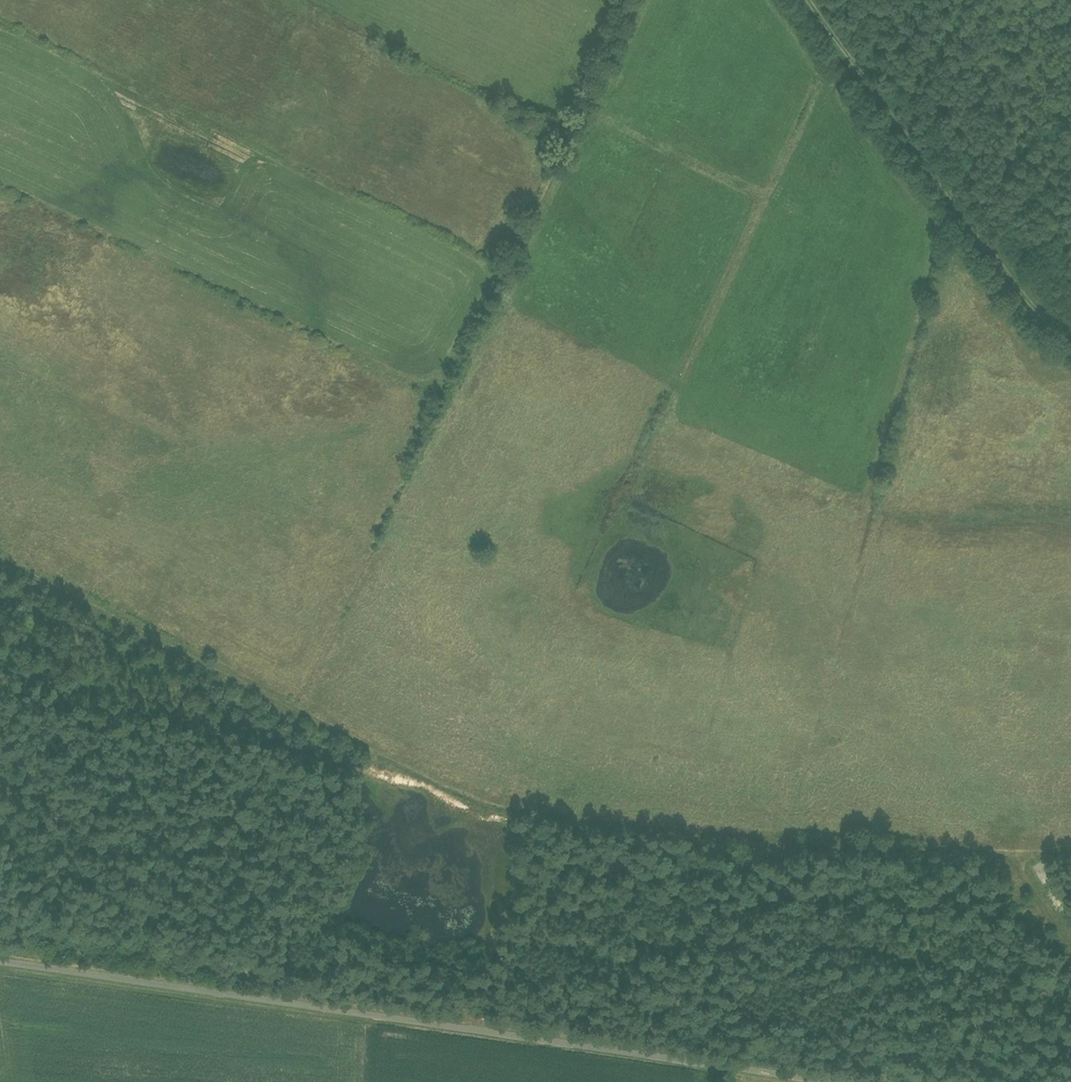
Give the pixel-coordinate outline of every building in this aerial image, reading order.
[(1043,883),(1054,877),(1044,861),(1034,866),(1043,883)]
